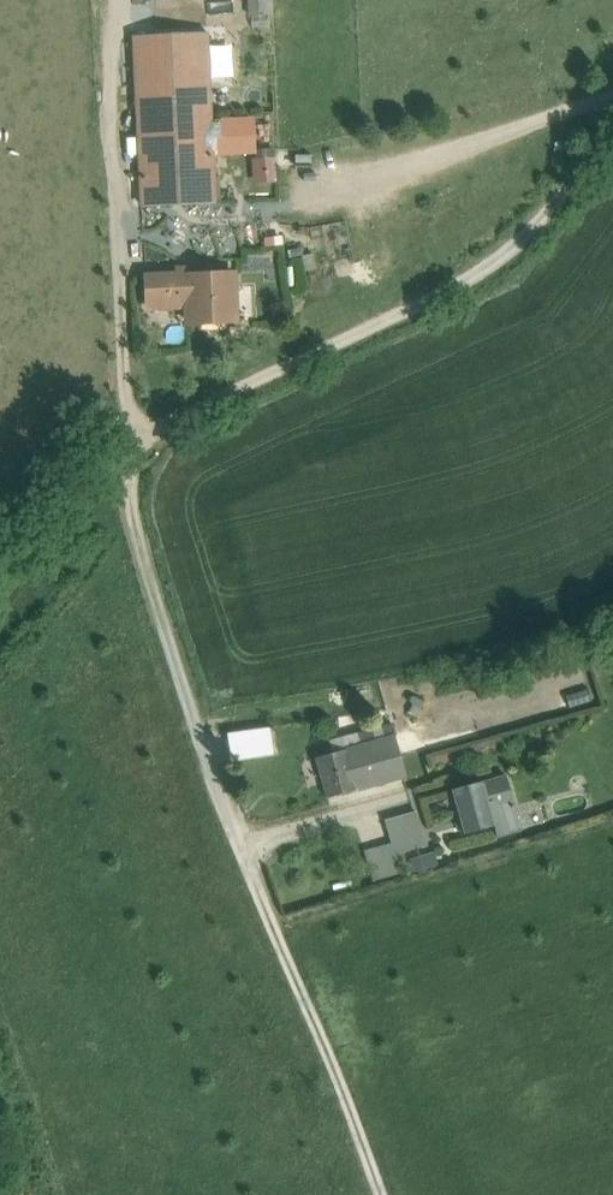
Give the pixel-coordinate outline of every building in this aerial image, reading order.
[(267,0),(249,0),(250,16),(268,15),(267,0)] [(204,34),(134,37),(133,37),(132,37),(132,38),(133,38),(141,204),(140,204),(140,206),(141,206),(141,205),(213,202),(214,202),(214,201),(213,201),(205,35),(206,35),(205,33),(204,33),(204,34)] [(275,182),(274,166),(283,165),(282,146),(249,148),(251,183),(275,182)] [(209,274),(209,269),(174,271),(174,276),(144,277),(146,307),(187,305),(187,323),(233,321),(231,273),(209,274)] [(214,735),(225,764),(248,757),(239,728),(214,735)] [(356,734),(343,737),(346,749),(346,750),(359,746),(356,734)] [(393,738),(360,747),(360,746),(359,746),(346,750),(356,789),(381,782),(403,775),(400,763),(396,749),(393,738)] [(405,746),(396,749),(400,763),(409,760),(405,746)] [(346,749),(315,758),(326,797),(356,789),(346,750),(346,749)] [(426,769),(403,775),(407,790),(430,783),(426,769)] [(505,775),(449,790),(461,834),(494,824),(494,823),(517,817),(505,775)] [(415,811),(384,820),(390,841),(393,853),(424,844),(415,811)] [(402,879),(393,853),(390,841),(364,849),(376,888),(402,879)]
